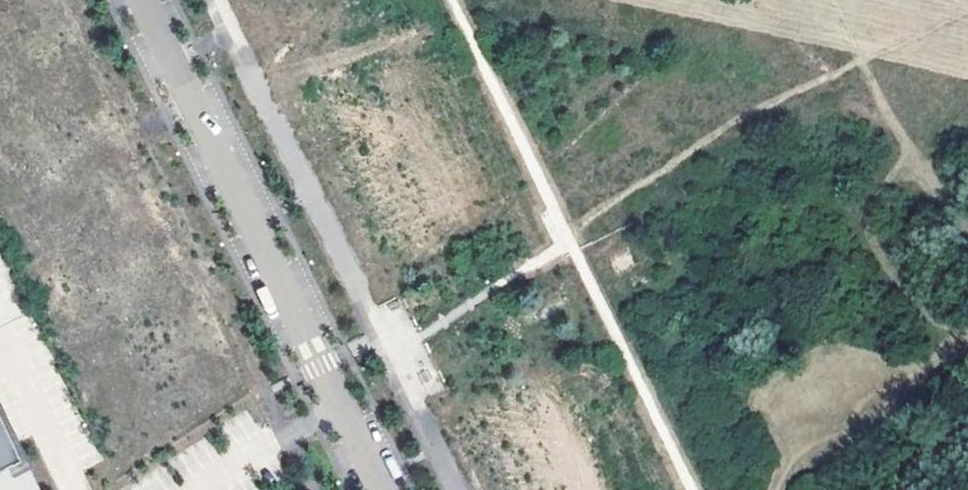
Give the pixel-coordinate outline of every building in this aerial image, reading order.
[(15,460),(2,466),(7,477),(28,467),(0,410),(0,428),(15,460)] [(2,466),(15,460),(0,428),(0,467),(2,466)]
